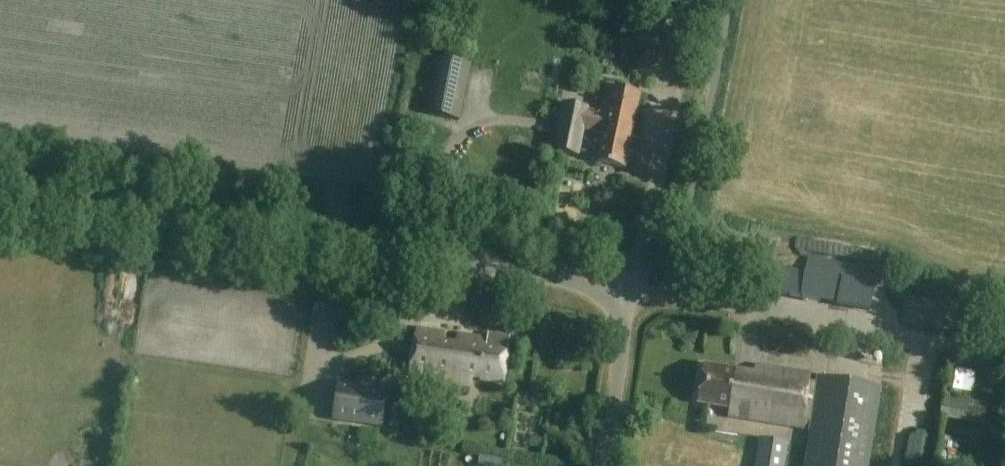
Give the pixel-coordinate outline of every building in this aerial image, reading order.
[(459,121),(470,64),(437,58),(425,114),(459,121)] [(585,130),(599,133),(601,133),(596,163),(625,169),(641,93),(605,86),(600,112),(588,110),(588,108),(565,103),(555,150),(574,155),(580,156),(585,130)] [(749,290),(801,299),(806,271),(755,263),(749,290)] [(354,323),(358,291),(342,289),(338,321),(354,323)] [(510,338),(489,335),(488,340),(459,336),(458,344),(443,342),(444,335),(417,331),(412,374),(472,382),(473,379),(503,383),(510,338)] [(761,333),(752,337),(761,358),(770,354),(761,333)] [(952,389),(964,391),(970,367),(957,364),(952,389)] [(730,409),(729,417),(804,428),(805,421),(813,423),(806,465),(869,465),(881,389),(819,379),(818,386),(809,384),(811,374),(755,366),(754,373),(704,365),(698,404),(730,409)] [(388,388),(338,380),(332,420),(381,428),(388,388)] [(990,404),(945,396),(941,419),(985,426),(990,404)] [(757,465),(783,465),(787,443),(761,438),(757,465)]
